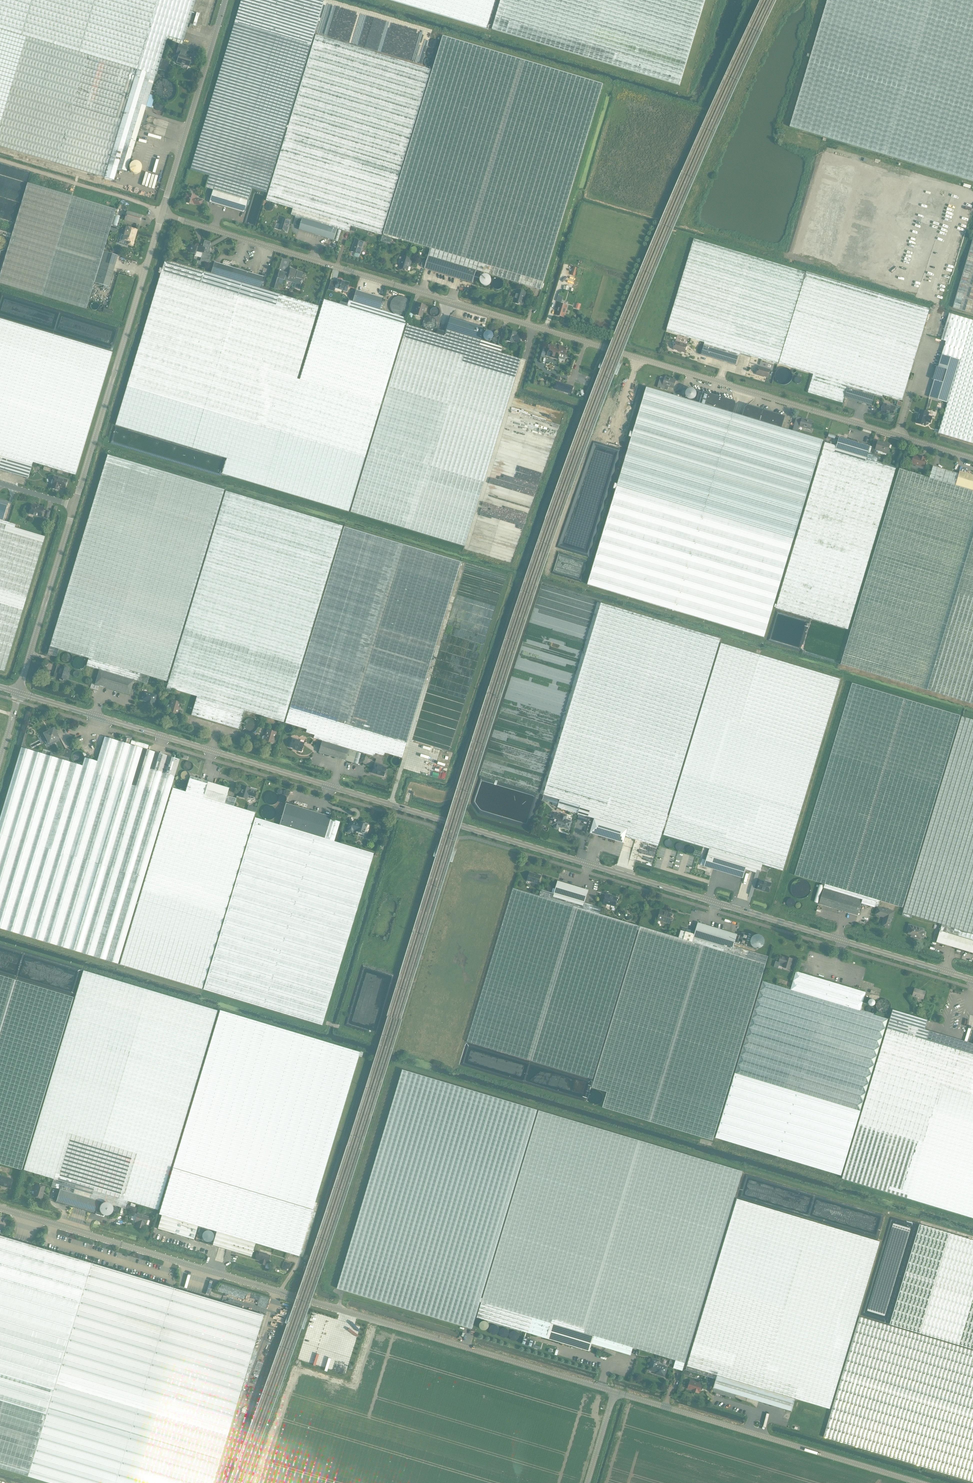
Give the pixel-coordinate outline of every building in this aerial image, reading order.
[(105,178),(137,70),(158,0),(0,0),(0,146),(105,178)] [(137,70),(156,76),(167,37),(183,42),(195,0),(158,0),(137,70)] [(323,0),(271,0),(269,0),(242,0),(235,23),(191,170),(210,176),(206,188),(214,190),(249,201),(252,189),(267,193),(311,45),(325,0),(323,0)] [(487,29),(495,0),(389,0),(487,29)] [(492,29),(609,64),(679,85),(705,0),(501,0),(492,29)] [(789,127),(831,139),(972,181),(972,0),(827,0),(789,127)] [(301,212),(351,226),(381,235),(431,70),(316,35),(266,201),(293,209),(291,215),(300,218),(301,212)] [(428,256),(476,270),(541,290),(603,84),(443,36),(383,234),(431,248),(428,256)] [(185,55),(186,52),(188,47),(179,45),(178,49),(177,53),(180,54),(177,63),(189,67),(192,57),(185,55)] [(137,70),(105,178),(115,181),(118,169),(127,172),(140,129),(142,122),(156,76),(137,70)] [(799,260),(799,261),(815,265),(846,161),(830,156),(799,260)] [(822,267),(838,272),(838,271),(869,167),(853,163),(822,267)] [(845,273),(845,274),(861,279),(861,278),(892,174),(876,170),(845,274),(845,273)] [(868,280),(868,281),(884,286),(884,285),(915,181),(899,176),(868,280)] [(104,252),(116,209),(28,183),(0,275),(0,284),(86,309),(94,283),(104,252)] [(891,287),(891,288),(907,293),(907,292),(938,188),(922,183),(891,287)] [(249,201),(214,190),(210,203),(245,213),(249,201)] [(914,294),(914,295),(930,300),(930,299),(961,195),(945,190),(914,294)] [(202,206),(203,201),(196,199),(197,197),(189,194),(189,195),(187,195),(186,198),(188,199),(187,203),(194,205),(195,203),(198,204),(198,205),(202,206)] [(125,219),(139,224),(142,216),(127,212),(125,219)] [(350,232),(351,226),(301,212),(300,218),(303,219),(299,230),(334,241),(338,229),(350,232)] [(289,227),(291,221),(282,218),(279,230),(288,233),(289,228),(289,227)] [(137,231),(127,228),(125,235),(124,240),(128,241),(128,244),(133,246),(134,243),(133,242),(134,238),(133,237),(135,231),(137,231)] [(831,279),(806,272),(694,239),(666,331),(705,343),(739,354),(779,364),(814,374),(846,384),(845,388),(847,388),(874,396),(882,399),(883,396),(901,401),(929,309),(831,279)] [(353,247),(352,252),(355,253),(354,256),(354,257),(358,258),(359,257),(360,254),(361,254),(364,242),(356,240),(354,247),(353,247)] [(953,308),(972,313),(972,240),(953,308)] [(191,250),(190,253),(195,254),(194,256),(201,258),(200,261),(197,260),(196,264),(201,266),(202,262),(209,264),(212,255),(208,254),(211,246),(209,246),(205,245),(204,247),(203,247),(197,245),(197,247),(192,245),(191,248),(191,250)] [(118,256),(104,252),(94,283),(109,287),(118,256)] [(411,264),(413,259),(404,256),(402,260),(400,259),(399,264),(402,265),(400,268),(408,271),(410,264),(411,264)] [(476,270),(428,256),(427,261),(423,260),(421,266),(425,267),(425,268),(473,283),(476,270)] [(164,261),(115,425),(227,458),(222,474),(348,511),(381,404),(405,324),(339,305),(324,300),(300,380),(297,379),(319,306),(264,290),(262,289),(211,274),(164,261)] [(230,280),(262,289),(265,277),(233,268),(214,262),(211,274),(230,280)] [(287,273),(280,271),(278,276),(279,276),(278,278),(274,289),(278,290),(280,284),(283,285),(285,281),(296,284),(294,288),(300,290),(303,280),(302,280),(304,273),(298,272),(296,272),(297,271),(291,269),(289,276),(286,275),(287,273)] [(347,292),(349,283),(338,280),(335,289),(347,292)] [(525,298),(526,293),(518,290),(515,299),(514,298),(513,302),(514,303),(521,306),(524,297),(525,298)] [(340,302),(339,305),(405,324),(406,321),(404,321),(404,318),(398,316),(395,315),(380,310),(383,299),(356,291),(352,302),(348,301),(348,304),(340,302)] [(422,317),(425,305),(417,303),(413,315),(422,317)] [(564,317),(567,305),(560,303),(557,311),(558,311),(557,315),(564,317)] [(939,434),(972,444),(972,321),(950,314),(942,340),(947,342),(965,347),(948,403),(939,434)] [(450,318),(444,337),(479,347),(482,348),(500,354),(502,347),(481,341),(485,328),(450,318)] [(0,319),(0,453),(33,462),(75,475),(112,352),(0,319)] [(500,354),(482,348),(479,347),(444,337),(406,325),(350,512),(464,546),(520,360),(500,354)] [(520,344),(522,338),(516,336),(517,333),(510,331),(507,341),(514,343),(514,342),(520,344)] [(686,353),(688,346),(676,342),(674,350),(686,353)] [(935,380),(930,398),(948,403),(965,347),(947,342),(943,354),(939,367),(937,366),(933,380),(935,380)] [(736,365),(739,354),(705,343),(701,355),(736,365)] [(565,355),(568,348),(559,346),(559,348),(550,346),(547,355),(558,359),(560,354),(565,355)] [(757,375),(769,378),(771,371),(759,367),(757,375)] [(671,380),(671,379),(666,377),(666,378),(661,377),(658,388),(661,389),(662,389),(666,390),(667,387),(674,389),(676,382),(671,380)] [(556,381),(554,389),(571,394),(573,386),(556,381)] [(822,440),(781,428),(742,416),(733,414),(700,403),(646,388),(588,584),(605,589),(764,637),(822,440)] [(871,406),(874,396),(847,388),(844,398),(871,406)] [(703,392),(700,403),(733,414),(736,404),(735,401),(703,392)] [(884,404),(881,412),(888,414),(888,415),(893,416),(896,408),(884,404)] [(745,408),(742,416),(781,428),(785,416),(748,405),(745,408)] [(918,419),(917,424),(925,426),(926,426),(927,426),(928,425),(929,424),(929,423),(930,423),(932,418),(928,416),(929,413),(921,411),(919,415),(918,415),(917,419),(918,419)] [(808,421),(803,419),(803,418),(797,416),(793,431),(798,433),(800,427),(811,430),(813,422),(808,420),(808,421)] [(840,438),(837,446),(835,452),(866,462),(867,458),(870,447),(840,438)] [(887,454),(890,445),(878,441),(876,448),(872,447),(870,454),(874,455),(876,450),(887,454)] [(896,467),(867,458),(866,462),(835,452),(837,446),(825,442),(776,608),(848,629),(896,467)] [(0,453),(0,470),(28,478),(33,462),(0,453)] [(86,666),(99,670),(134,680),(147,684),(149,677),(166,682),(224,489),(107,455),(47,654),(56,657),(58,649),(88,658),(86,666)] [(919,458),(914,456),(911,464),(924,468),(924,466),(925,466),(926,466),(927,464),(927,463),(925,462),(926,460),(925,460),(926,459),(919,457),(919,458)] [(930,478),(972,491),(972,476),(960,472),(959,475),(933,467),(930,478)] [(927,690),(972,704),(972,491),(930,478),(899,469),(840,665),(927,690)] [(64,488),(67,480),(54,477),(52,484),(53,484),(52,488),(58,490),(59,486),(64,488)] [(196,697),(244,711),(282,723),(341,526),(226,491),(165,690),(170,692),(171,689),(196,697)] [(3,520),(8,502),(0,500),(0,519),(3,520)] [(47,519),(50,512),(46,511),(43,510),(44,508),(39,507),(32,505),(29,513),(41,517),(41,516),(44,517),(44,518),(47,519)] [(0,519),(0,671),(4,672),(44,537),(15,528),(16,524),(3,520),(0,519)] [(313,738),(321,740),(356,751),(374,757),(375,753),(383,756),(384,753),(402,759),(461,562),(344,526),(285,723),(306,729),(305,732),(314,735),(313,738)] [(594,818),(594,819),(634,831),(661,839),(663,831),(720,639),(601,603),(543,795),(560,800),(558,808),(579,814),(594,818)] [(700,712),(663,835),(709,849),(708,855),(746,867),(745,870),(756,873),(757,870),(761,871),(762,865),(783,871),(819,748),(840,679),(721,643),(700,712)] [(66,676),(69,668),(57,664),(53,677),(66,681),(67,676),(66,676)] [(130,695),(134,680),(99,670),(95,684),(130,695)] [(862,900),(861,903),(874,907),(876,900),(902,908),(960,716),(852,683),(794,875),(824,884),(823,888),(862,900)] [(153,704),(156,695),(143,691),(140,700),(146,702),(145,705),(151,707),(152,703),(153,704)] [(244,711),(196,697),(190,716),(239,730),(244,711)] [(177,714),(180,703),(171,701),(170,705),(169,705),(167,706),(166,708),(167,709),(169,709),(168,712),(177,714)] [(940,931),(972,940),(972,719),(962,716),(902,916),(911,918),(912,916),(942,925),(940,931)] [(49,743),(59,738),(57,735),(58,735),(56,731),(55,732),(54,729),(44,734),(46,737),(45,737),(47,741),(48,740),(49,743)] [(272,743),(275,733),(267,730),(265,737),(262,737),(262,739),(263,740),(272,743)] [(68,762),(69,758),(51,753),(50,756),(21,747),(0,818),(0,928),(118,964),(179,760),(114,740),(104,737),(97,761),(85,758),(82,766),(68,762)] [(301,752),(303,744),(299,742),(299,741),(291,739),(288,748),(296,750),(296,751),(301,752)] [(356,751),(321,740),(321,741),(318,752),(353,763),(356,751)] [(383,776),(386,768),(381,767),(382,765),(374,763),(371,772),(379,775),(383,776)] [(221,767),(219,774),(228,776),(230,770),(221,767)] [(190,776),(186,792),(224,803),(227,796),(229,788),(190,776)] [(251,796),(250,797),(251,798),(251,799),(252,799),(253,799),(253,798),(254,797),(255,797),(256,792),(250,789),(250,788),(242,786),(239,797),(247,799),(248,795),(251,796)] [(236,798),(227,796),(224,803),(186,792),(173,788),(120,964),(202,989),(255,813),(233,806),(236,798)] [(286,803),(279,825),(324,838),(330,819),(331,817),(286,803)] [(569,829),(571,821),(565,820),(567,816),(562,814),(561,818),(558,816),(558,815),(553,813),(551,819),(554,819),(553,824),(555,825),(554,826),(555,827),(555,828),(556,828),(557,828),(558,828),(558,827),(559,825),(563,826),(562,827),(569,829)] [(579,814),(578,815),(579,816),(578,820),(584,822),(587,823),(584,832),(589,833),(594,818),(579,814)] [(340,822),(330,819),(324,838),(279,825),(255,818),(203,990),(322,1025),(374,853),(334,841),(340,822)] [(594,819),(590,833),(630,845),(634,831),(594,819)] [(366,833),(368,828),(366,828),(367,824),(359,821),(358,823),(349,821),(347,828),(348,828),(347,831),(352,832),(353,830),(356,830),(356,831),(364,834),(365,833),(366,833)] [(708,855),(704,866),(743,878),(745,870),(746,867),(708,855)] [(527,880),(539,884),(541,876),(530,872),(527,880)] [(760,880),(757,889),(769,892),(771,883),(760,880)] [(558,881),(554,894),(584,903),(588,890),(558,881)] [(602,908),(584,903),(554,894),(541,890),(539,896),(513,888),(467,1042),(592,1079),(639,926),(600,914),(602,908)] [(857,916),(861,903),(862,900),(823,888),(818,904),(857,916)] [(618,901),(618,900),(618,898),(613,896),(613,897),(605,895),(603,905),(606,906),(607,904),(616,907),(617,901),(618,901)] [(892,917),(894,912),(888,910),(887,911),(885,911),(885,910),(877,908),(875,914),(884,917),(882,926),(889,928),(892,917)] [(661,911),(660,911),(658,920),(670,923),(671,921),(672,921),(673,918),(672,917),(672,914),(667,913),(667,914),(664,913),(665,913),(660,911),(661,911)] [(686,932),(683,939),(731,954),(734,946),(737,934),(698,922),(694,934),(686,932)] [(640,926),(597,1072),(592,1087),(607,1092),(602,1107),(713,1140),(768,956),(734,946),(731,954),(683,939),(640,926)] [(910,926),(908,932),(912,933),(911,936),(920,938),(920,936),(922,937),(924,933),(921,932),(922,930),(910,926)] [(940,931),(936,942),(972,953),(972,940),(940,931)] [(738,943),(744,945),(748,933),(742,932),(738,943)] [(790,969),(793,959),(786,957),(785,958),(781,956),(779,962),(784,963),(782,967),(790,969)] [(62,1182),(60,1189),(99,1201),(125,1209),(127,1201),(158,1210),(217,1011),(83,970),(76,993),(24,1170),(54,1179),(51,1187),(56,1188),(58,1180),(62,1182)] [(796,971),(790,990),(860,1011),(866,992),(796,971)] [(22,1170),(73,997),(0,975),(0,1164),(22,1170)] [(888,1019),(860,1011),(790,990),(763,981),(735,1073),(715,1138),(841,1176),(888,1019)] [(923,999),(925,992),(915,988),(912,996),(923,999)] [(925,1029),(928,1020),(893,1009),(842,1179),(972,1218),(972,1044),(925,1029)] [(160,1210),(159,1214),(162,1215),(198,1226),(216,1231),(255,1243),(298,1256),(300,1251),(359,1052),(347,1048),(322,1041),(220,1011),(211,1041),(160,1210)] [(454,1085),(403,1070),(337,1288),(464,1326),(472,1329),(537,1110),(454,1085)] [(550,1323),(594,1336),(592,1344),(630,1355),(633,1347),(638,1349),(676,1360),(673,1368),(682,1371),(742,1171),(539,1110),(477,1318),(530,1334),(546,1338),(550,1323)] [(0,1177),(0,1185),(10,1188),(13,1179),(0,1175),(0,1177)] [(37,1176),(35,1181),(46,1184),(48,1179),(37,1176)] [(36,1187),(33,1196),(42,1199),(43,1194),(45,1187),(36,1184),(35,1187),(36,1187)] [(96,1213),(99,1201),(60,1189),(56,1202),(96,1213)] [(737,1199),(686,1370),(716,1379),(717,1375),(795,1398),(830,1409),(880,1241),(737,1199)] [(136,1226),(143,1229),(145,1224),(146,1225),(148,1217),(137,1213),(135,1221),(137,1222),(136,1226)] [(162,1215),(157,1229),(194,1240),(198,1226),(162,1215)] [(890,1324),(913,1331),(972,1349),(972,1240),(942,1231),(919,1224),(890,1324)] [(216,1231),(213,1245),(251,1257),(252,1252),(255,1243),(216,1231)] [(28,1476),(52,1482),(212,1482),(263,1315),(92,1263),(31,1245),(14,1240),(0,1235),(0,1467),(28,1476)] [(258,1252),(256,1260),(260,1261),(259,1263),(265,1265),(266,1263),(267,1263),(270,1255),(258,1252)] [(859,1317),(823,1437),(972,1481),(972,1351),(859,1317)] [(592,1344),(594,1336),(550,1323),(546,1338),(589,1351),(592,1344)] [(664,1376),(667,1367),(658,1364),(659,1360),(652,1358),(649,1369),(656,1371),(655,1373),(664,1376)] [(717,1375),(716,1379),(712,1392),(734,1398),(735,1394),(791,1411),(795,1398),(717,1375)] [(700,1390),(701,1390),(702,1389),(703,1387),(702,1387),(701,1386),(702,1384),(690,1381),(688,1388),(694,1390),(694,1392),(698,1393),(699,1392),(700,1392),(700,1390)]
